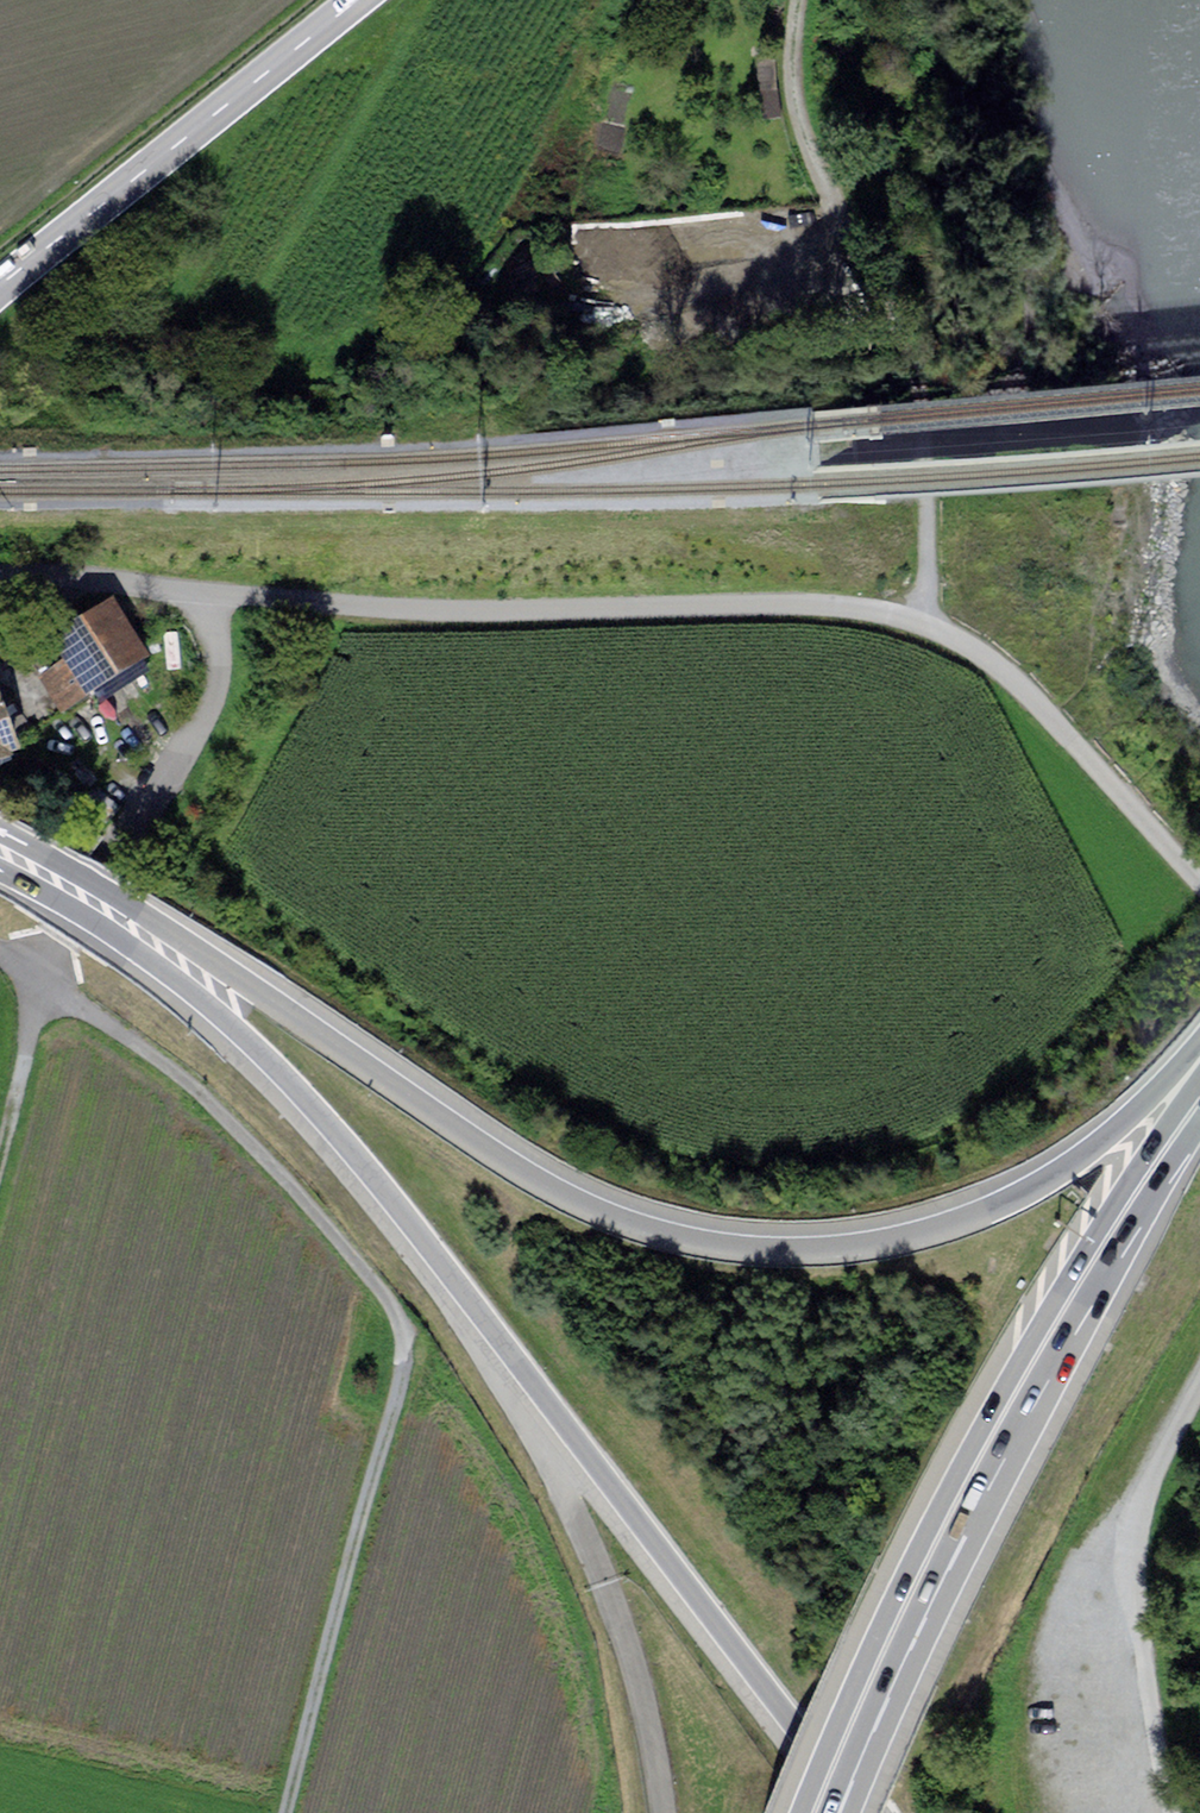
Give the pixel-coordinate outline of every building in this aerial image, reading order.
[(115,595),(24,646),(59,707),(150,656),(115,595)] [(19,745),(0,694),(0,752),(19,745)]
